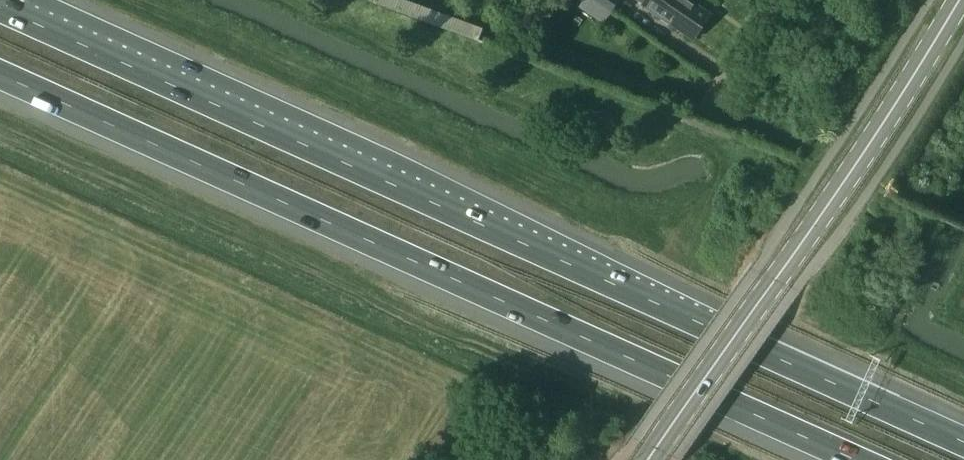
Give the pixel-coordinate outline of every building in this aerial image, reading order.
[(411,2),(406,0),(371,0),(370,2),(406,15),(411,2)] [(613,12),(622,0),(595,0),(613,12)] [(644,4),(696,39),(712,15),(690,0),(647,0),(644,4)] [(411,2),(406,15),(442,28),(447,15),(411,2)] [(447,15),(442,28),(479,42),(484,29),(447,15)]
